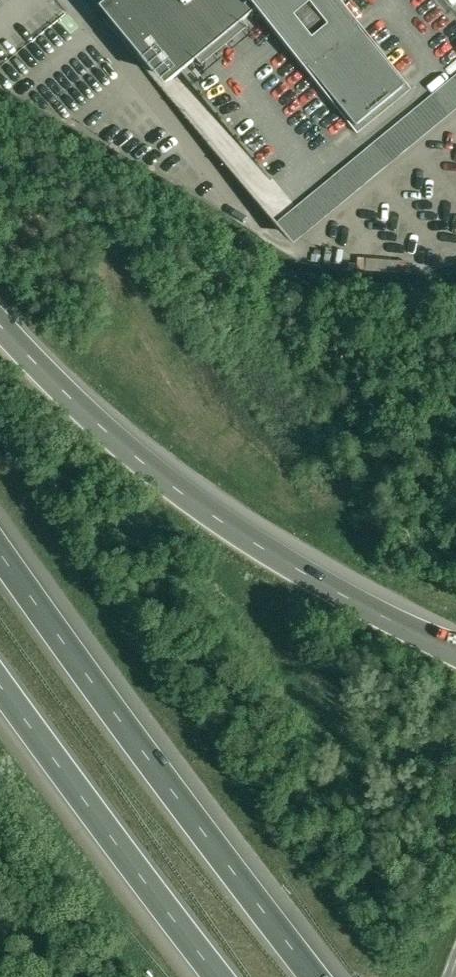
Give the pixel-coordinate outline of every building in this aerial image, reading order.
[(112,11),(103,19),(276,228),(368,152),(373,158),(427,114),(422,108),(455,80),(455,16),(443,0),(109,0),(106,3),(112,11)]
